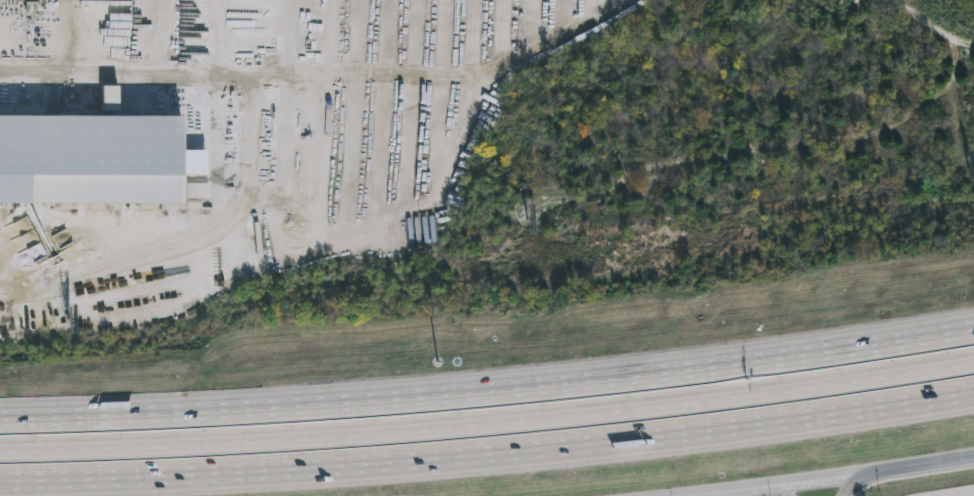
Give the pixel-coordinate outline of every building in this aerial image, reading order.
[(178,207),(0,206),(0,118),(178,119),(178,207)]
